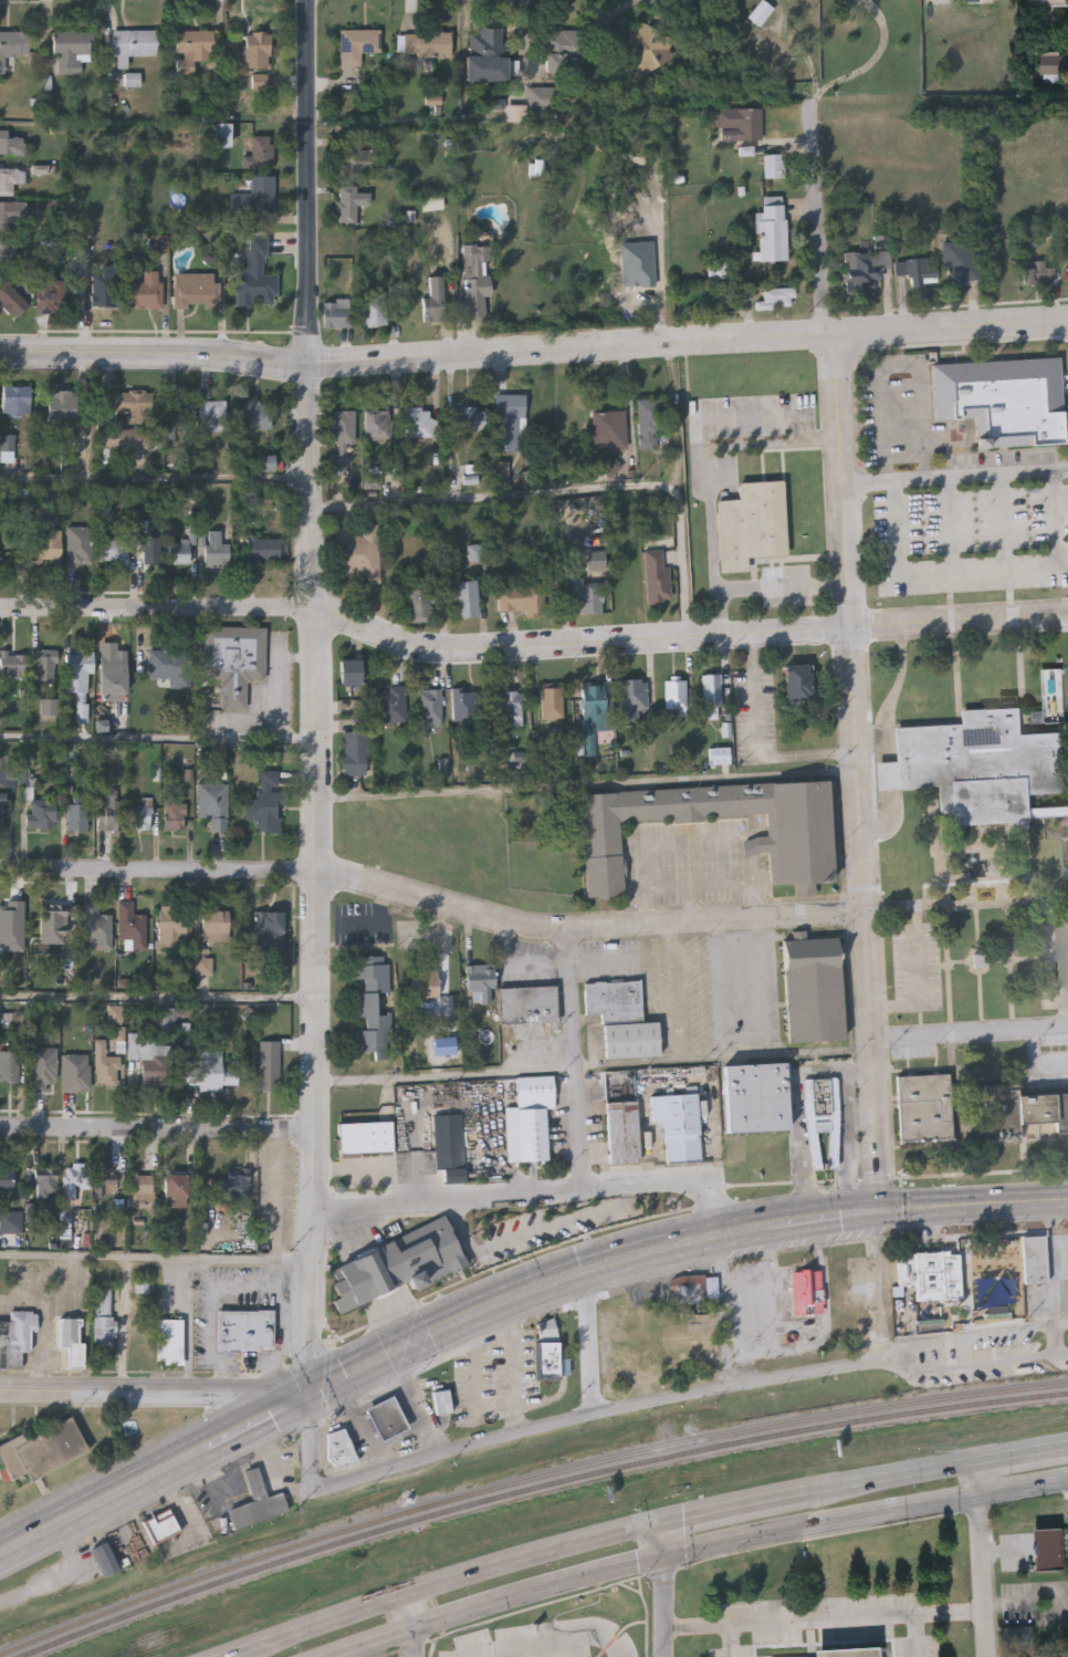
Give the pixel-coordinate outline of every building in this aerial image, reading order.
[(747,17),(761,0),(763,0),(774,8),(761,27),(747,17)] [(622,60),(639,21),(677,38),(660,76),(622,60)] [(156,30),(156,55),(127,55),(127,66),(113,66),(113,30),(156,30)] [(213,30),(212,61),(195,61),(195,74),(177,74),(177,56),(177,30),(213,30)] [(341,30),(380,30),(380,52),(362,52),(362,65),(341,65),(341,30)] [(548,72),(548,30),(580,30),(580,72),(548,72)] [(4,73),(0,73),(0,31),(29,31),(29,55),(4,55),(4,73)] [(91,62),(80,62),(80,73),(55,73),(55,31),(91,31),(91,62)] [(471,31),(507,32),(506,76),(483,76),(483,66),(470,66),(471,31)] [(270,32),(270,67),(244,67),(244,32),(270,32)] [(451,54),(404,54),(404,32),(451,32),(451,54)] [(1038,50),(1060,50),(1060,72),(1038,72),(1038,50)] [(139,85),(125,85),(125,74),(139,74),(139,85)] [(253,87),(253,75),(266,75),(266,87),(253,87)] [(548,86),(548,107),(528,107),(528,86),(548,86)] [(763,138),(726,138),(726,127),(716,127),(716,107),(763,107),(763,138)] [(24,154),(0,154),(0,129),(9,129),(9,135),(24,135),(24,154)] [(252,136),(273,136),(273,168),(252,168),(252,136)] [(362,138),(362,145),(376,145),(376,173),(341,173),(341,138),(362,138)] [(765,177),(765,154),(782,154),(782,177),(765,177)] [(13,195),(0,195),(0,168),(25,168),(25,181),(13,181),(13,195)] [(274,175),(274,213),(231,213),(231,194),(251,194),(251,175),(274,175)] [(357,186),(357,191),(370,191),(370,205),(357,204),(356,223),(337,223),(337,185),(357,186)] [(763,196),(785,195),(788,259),(760,261),(756,211),(763,211),(763,196)] [(24,229),(0,229),(0,200),(24,200),(24,229)] [(17,263),(0,263),(0,236),(17,236),(17,263)] [(265,237),(265,272),(278,273),(278,303),(235,303),(235,272),(247,272),(247,237),(265,237)] [(944,242),(978,241),(980,283),(945,283),(944,242)] [(463,244),(489,243),(490,295),(484,295),(485,317),(457,317),(456,300),(465,300),(463,244)] [(881,268),(881,290),(845,290),(845,250),(890,250),(890,268),(881,268)] [(939,283),(910,285),(910,274),(897,274),(896,259),(929,258),(929,265),(938,265),(939,283)] [(1024,268),(1035,268),(1035,260),(1045,260),(1045,268),(1054,268),(1054,283),(1024,283),(1024,268)] [(92,305),(92,272),(101,272),(101,264),(117,264),(117,305),(92,305)] [(163,306),(128,306),(128,281),(144,281),(144,270),(163,270),(163,306)] [(174,306),(174,272),(219,272),(219,306),(174,306)] [(36,312),(36,277),(63,277),(63,312),(36,312)] [(430,298),(430,277),(443,277),(443,320),(422,320),(422,298),(430,298)] [(17,317),(0,301),(0,282),(3,279),(30,304),(17,317)] [(756,300),(763,300),(763,288),(795,288),(795,308),(756,308),(756,300)] [(387,325),(364,326),(363,295),(386,294),(387,325)] [(350,326),(323,326),(323,300),(350,300),(350,326)] [(933,367),(1060,359),(1065,446),(977,451),(976,419),(936,421),(933,367)] [(31,385),(31,415),(3,415),(3,385),(31,385)] [(77,421),(49,421),(49,387),(77,387),(77,421)] [(102,414),(102,392),(154,392),(154,414),(102,414)] [(524,395),(524,451),(494,451),(494,395),(524,395)] [(182,428),(167,428),(167,398),(195,398),(195,418),(182,418),(182,428)] [(227,430),(209,430),(209,417),(200,417),(199,400),(226,399),(227,430)] [(637,448),(637,399),(660,399),(660,448),(637,448)] [(239,400),(271,400),(271,428),(239,428),(239,400)] [(405,437),(405,407),(431,407),(431,437),(405,437)] [(484,431),(447,431),(447,407),(484,407),(484,431)] [(354,410),(354,444),(331,444),(331,410),(354,410)] [(390,440),(365,440),(365,410),(390,410),(390,440)] [(626,450),(593,450),(593,410),(626,410),(626,450)] [(509,462),(509,491),(493,491),(493,462),(509,462)] [(716,501),(739,500),(739,482),(784,481),(786,556),(746,557),(747,572),(719,572),(716,501)] [(378,525),(378,580),(337,581),(337,527),(350,527),(350,536),(362,536),(362,525),(378,525)] [(92,563),(67,563),(67,528),(92,528),(92,563)] [(31,530),(60,530),(60,562),(31,562),(31,530)] [(205,566),(205,531),(229,531),(229,566),(205,566)] [(128,564),(101,564),(101,536),(128,536),(128,564)] [(140,564),(140,538),(161,538),(161,564),(140,564)] [(280,539),(280,562),(248,562),(248,539),(280,539)] [(172,542),(190,542),(190,564),(172,564),(172,542)] [(668,551),(668,602),(645,602),(645,551),(668,551)] [(601,582),(601,613),(566,614),(565,570),(584,570),(584,583),(601,582)] [(443,603),(430,603),(430,623),(408,623),(408,580),(443,580),(443,603)] [(478,582),(478,617),(454,617),(454,582),(478,582)] [(498,585),(544,584),(545,616),(525,617),(525,611),(499,611),(498,585)] [(266,627),(265,680),(248,680),(247,709),(221,709),(222,679),(201,678),(202,626),(266,627)] [(125,649),(125,688),(102,688),(102,649),(125,649)] [(55,650),(55,681),(33,681),(33,650),(55,650)] [(190,688),(158,688),(158,679),(149,679),(149,650),(190,650),(190,688)] [(65,653),(93,653),(93,675),(90,675),(90,720),(76,720),(76,692),(65,692),(65,653)] [(27,655),(27,681),(1,681),(1,655),(27,655)] [(360,686),(339,686),(339,660),(360,660),(360,686)] [(785,665),(812,665),(812,701),(785,701),(785,665)] [(721,675),(721,718),(703,718),(703,675),(721,675)] [(647,710),(637,710),(637,726),(620,726),(620,680),(647,680),(647,710)] [(664,681),(687,681),(687,712),(664,712),(664,681)] [(583,732),(583,686),(605,686),(605,732),(583,732)] [(562,721),(542,721),(542,689),(562,689),(562,721)] [(378,723),(378,690),(405,690),(405,723),(378,723)] [(441,690),(441,727),(420,727),(420,690),(441,690)] [(453,725),(453,691),(478,691),(478,725),(453,725)] [(521,692),(521,727),(505,727),(505,715),(491,715),(491,692),(521,692)] [(877,790),(876,762),(896,761),(893,727),(961,722),(960,710),(1020,706),(1023,733),(1062,731),(1066,793),(1025,795),(1026,822),(952,826),(952,811),(939,812),(938,785),(877,790)] [(367,732),(367,777),(342,777),(342,732),(367,732)] [(279,832),(256,832),(256,820),(244,820),(245,799),(259,799),(260,770),(278,770),(278,791),(287,792),(286,805),(280,805),(279,832)] [(582,792),(829,780),(835,879),(815,879),(816,893),(797,894),(796,880),(772,882),(769,853),(744,854),(743,838),(768,836),(767,814),(620,822),(624,894),(586,896),(582,792)] [(228,784),(228,831),(210,831),(210,817),(198,817),(198,784),(228,784)] [(98,830),(98,799),(122,799),(122,830),(98,830)] [(28,828),(28,800),(55,800),(55,828),(28,828)] [(165,830),(165,800),(186,800),(186,830),(165,830)] [(150,831),(130,831),(130,806),(144,806),(144,803),(150,803),(150,831)] [(67,831),(67,804),(87,804),(87,831),(67,831)] [(112,914),(112,949),(97,949),(97,940),(85,940),(85,902),(98,902),(98,914),(112,914)] [(119,940),(119,902),(134,902),(134,914),(146,914),(146,949),(130,949),(130,940),(119,940)] [(159,946),(159,906),(182,906),(182,946),(159,946)] [(40,907),(66,907),(66,942),(40,941),(40,907)] [(229,910),(229,941),(201,941),(201,910),(229,910)] [(284,913),(283,953),(253,952),(254,911),(284,913)] [(782,942),(838,939),(844,1041),(787,1044),(782,942)] [(389,956),(389,992),(376,992),(377,1014),(390,1014),(391,1060),(375,1060),(375,1053),(356,1053),(356,1030),(364,1030),(363,1018),(354,1018),(354,957),(389,956)] [(467,966),(494,966),(494,1002),(467,1002),(467,966)] [(411,970),(438,970),(438,998),(411,998),(411,970)] [(605,1059),(604,1014),(586,1014),(585,983),(641,981),(642,1022),(658,1022),(659,1056),(605,1059)] [(500,1024),(500,988),(555,987),(556,1023),(500,1024)] [(129,1057),(129,1033),(155,1033),(155,1044),(171,1044),(171,1083),(143,1083),(144,1059),(129,1057)] [(259,1040),(280,1040),(280,1090),(259,1090),(259,1040)] [(97,1083),(97,1043),(105,1043),(105,1055),(119,1055),(119,1083),(97,1083)] [(31,1048),(55,1048),(55,1088),(31,1088),(31,1048)] [(19,1081),(0,1081),(0,1050),(19,1050),(19,1081)] [(63,1053),(90,1053),(90,1090),(63,1090),(63,1053)] [(222,1062),(222,1072),(238,1072),(238,1088),(200,1088),(200,1085),(186,1085),(186,1062),(222,1062)] [(723,1066),(727,1135),(787,1130),(784,1063),(723,1066)] [(898,1077),(901,1142),(955,1138),(951,1075),(898,1077)] [(548,1161),(519,1163),(516,1077),(554,1076),(554,1107),(547,1107),(548,1161)] [(805,1081),(805,1088),(804,1096),(814,1169),(821,1171),(823,1167),(817,1133),(830,1133),(828,1170),(835,1170),(839,1165),(840,1117),(838,1081),(835,1080),(805,1081)] [(458,1106),(432,1106),(432,1084),(458,1084),(458,1106)] [(1018,1097),(1067,1095),(1067,1132),(1057,1133),(1056,1122),(1020,1124),(1022,1136),(985,1137),(983,1085),(1009,1085),(1009,1090),(1018,1090),(1018,1097)] [(651,1097),(655,1139),(667,1138),(669,1165),(703,1161),(698,1094),(651,1097)] [(607,1102),(637,1101),(639,1161),(608,1163),(607,1102)] [(444,1182),(444,1168),(436,1168),(434,1115),(462,1114),(463,1182),(444,1182)] [(338,1123),(391,1122),(392,1154),(339,1155),(338,1123)] [(13,1190),(0,1190),(0,1168),(13,1168),(13,1190)] [(35,1199),(35,1168),(56,1168),(56,1199),(35,1199)] [(88,1187),(64,1188),(64,1168),(87,1168),(88,1187)] [(115,1168),(115,1209),(95,1209),(95,1168),(115,1168)] [(151,1207),(128,1207),(128,1175),(151,1175),(151,1207)] [(164,1175),(186,1175),(186,1209),(164,1209),(164,1175)] [(218,1200),(218,1175),(248,1175),(248,1200),(218,1200)] [(21,1233),(0,1233),(0,1211),(21,1211),(21,1233)] [(332,1269),(444,1215),(469,1265),(409,1294),(404,1283),(336,1315),(331,1303),(337,1300),(329,1284),(337,1281),(332,1269)] [(1022,1238),(1046,1237),(1049,1286),(1025,1288),(1022,1238)] [(980,1250),(1018,1248),(1019,1265),(1014,1265),(1015,1300),(988,1302),(986,1268),(981,1268),(980,1250)] [(898,1257),(949,1252),(950,1257),(960,1257),(962,1300),(918,1303),(917,1288),(900,1289),(898,1257)] [(793,1314),(792,1271),(821,1270),(823,1313),(793,1314)] [(708,1275),(708,1303),(666,1303),(666,1275),(708,1275)] [(94,1354),(94,1289),(113,1289),(113,1354),(94,1354)] [(20,1369),(0,1369),(0,1322),(9,1322),(9,1312),(35,1312),(35,1332),(30,1332),(30,1353),(20,1353),(20,1369)] [(218,1313),(218,1354),(259,1353),(259,1348),(274,1348),(274,1313),(218,1313)] [(150,1314),(150,1356),(130,1356),(130,1314),(150,1314)] [(60,1346),(60,1319),(81,1319),(82,1367),(69,1367),(69,1346),(60,1346)] [(158,1320),(181,1320),(181,1362),(158,1362),(158,1320)] [(550,1338),(550,1381),(561,1381),(561,1323),(541,1323),(541,1338),(550,1338)] [(434,1415),(431,1393),(447,1390),(450,1413),(434,1415)] [(406,1428),(380,1441),(364,1409),(390,1396),(406,1428)] [(10,1480),(0,1461),(0,1444),(21,1434),(25,1441),(71,1418),(88,1452),(29,1482),(24,1473),(10,1480)] [(323,1435),(345,1428),(355,1461),(333,1467),(323,1435)] [(289,1514),(234,1530),(229,1510),(253,1503),(244,1472),(259,1469),(266,1499),(283,1494),(289,1514)] [(144,1522),(169,1508),(181,1531),(156,1545),(144,1522)] [(1037,1571),(1037,1529),(1065,1529),(1065,1571),(1037,1571)] [(104,1577),(90,1550),(104,1543),(118,1570),(104,1577)] [(884,1647),(885,1656),(820,1656),(819,1649),(884,1647)]
